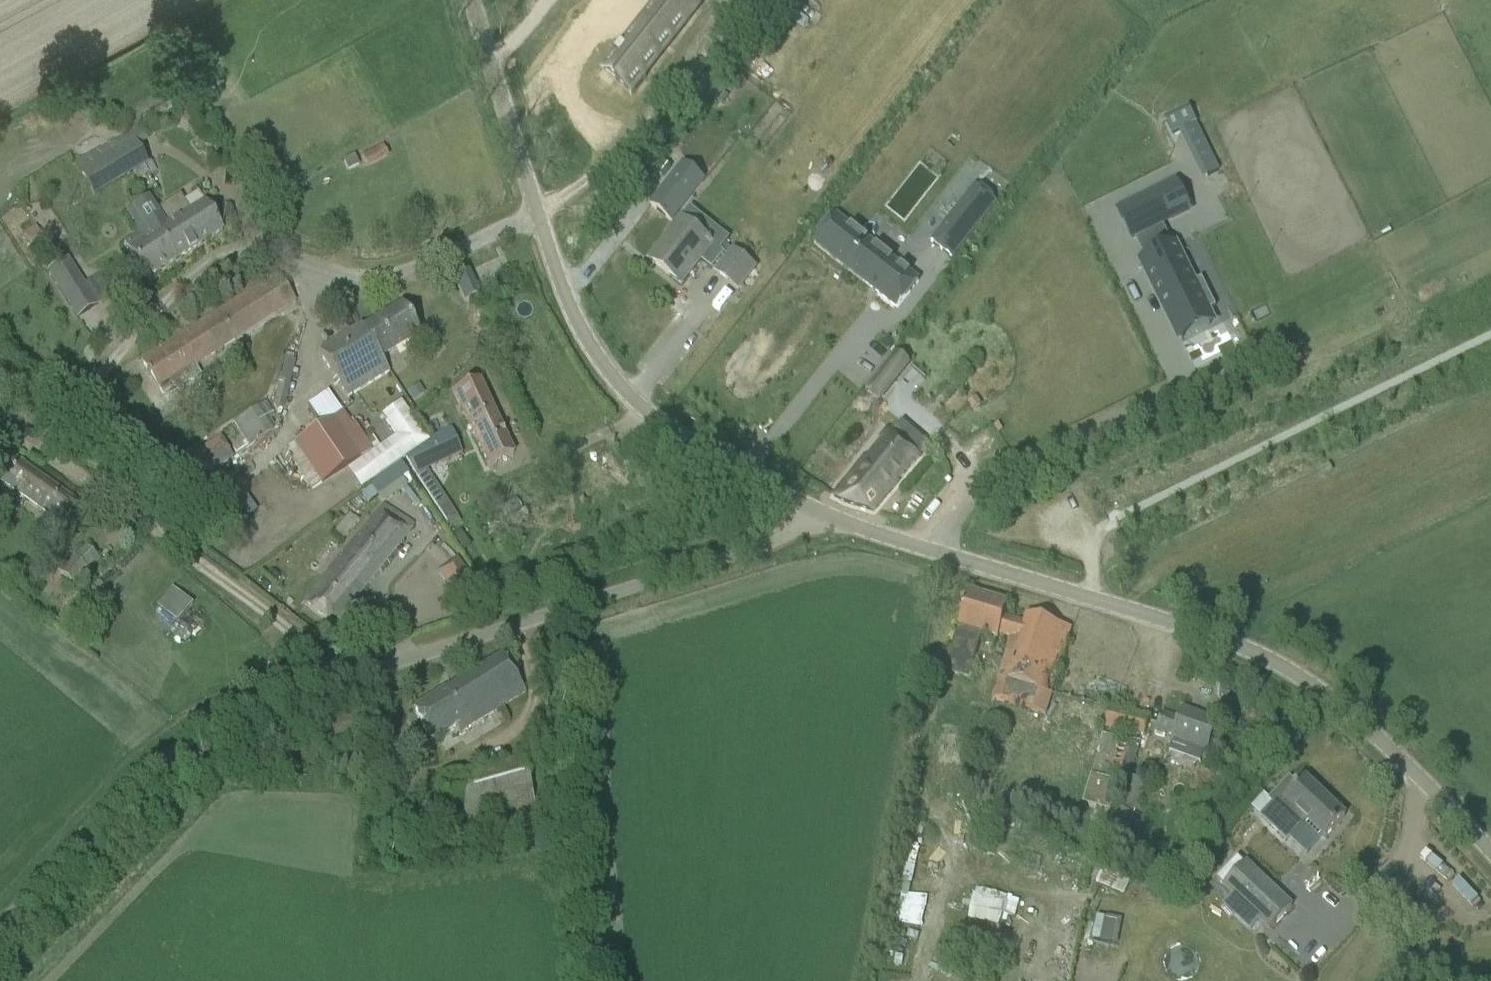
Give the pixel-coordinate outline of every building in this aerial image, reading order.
[(616,56),(604,71),(631,93),(630,95),(631,97),(646,78),(643,76),(686,21),(675,13),(676,12),(671,8),(671,9),(660,0),(623,47),(621,46),(620,47),(622,49),(617,55),(615,53),(614,55),(616,56)] [(183,112),(179,122),(188,125),(192,116),(183,112)] [(1189,112),(1166,123),(1172,134),(1195,124),(1189,112)] [(78,166),(77,167),(93,193),(106,185),(107,188),(146,165),(136,146),(144,141),(136,127),(79,159),(80,161),(76,163),(78,166)] [(367,167),(390,156),(384,143),(361,153),(367,167)] [(353,154),(342,160),(348,170),(358,164),(353,154)] [(1201,165),(1207,176),(1218,171),(1213,160),(1201,165)] [(678,173),(677,172),(650,206),(671,223),(698,189),(697,188),(678,173)] [(1176,183),(1118,212),(1131,239),(1134,238),(1162,224),(1189,210),(1176,183)] [(148,236),(127,250),(145,279),(222,231),(203,201),(189,210),(179,195),(154,211),(147,199),(131,209),(148,236)] [(970,195),(926,251),(946,267),(991,211),(970,195)] [(649,260),(655,264),(681,284),(700,260),(701,261),(714,245),(681,219),(657,250),(649,260)] [(827,227),(806,253),(890,319),(911,292),(827,227)] [(1174,244),(1142,260),(1148,273),(1146,274),(1153,290),(1156,289),(1175,327),(1211,310),(1215,307),(1201,279),(1193,283),(1174,244)] [(714,271),(738,289),(755,267),(732,248),(714,271)] [(98,307),(68,259),(46,272),(76,321),(98,307)] [(479,295),(468,271),(454,278),(465,302),(479,295)] [(195,366),(295,301),(277,273),(142,361),(165,398),(201,375),(195,366)] [(401,307),(364,330),(363,331),(381,360),(419,337),(401,307)] [(363,331),(364,330),(361,326),(318,353),(347,399),(388,373),(381,361),(381,360),(363,331)] [(896,353),(880,373),(893,383),(908,363),(896,353)] [(291,379),(293,359),(284,358),(282,378),(291,379)] [(478,381),(451,394),(486,468),(513,455),(478,381)] [(419,388),(409,395),(413,402),(424,395),(419,388)] [(233,423),(248,446),(275,429),(269,420),(274,417),(264,402),(233,423)] [(288,450),(313,490),(372,451),(353,423),(350,425),(341,411),(287,449),(288,450)] [(429,441),(415,422),(408,412),(389,426),(396,436),(364,458),(377,477),(411,454),(411,452),(429,441)] [(873,512),(918,459),(917,458),(923,451),(911,441),(905,448),(891,436),(885,431),(834,497),(845,503),(873,512)] [(197,452),(205,464),(228,449),(220,437),(197,452)] [(65,525),(79,506),(80,507),(82,504),(8,453),(0,465),(0,480),(65,525)] [(256,512),(242,493),(234,499),(248,518),(256,512)] [(303,604),(332,627),(413,525),(385,502),(303,604)] [(334,532),(343,540),(359,521),(350,513),(334,532)] [(73,584),(101,559),(88,545),(60,570),(73,584)] [(439,573),(461,604),(479,591),(456,560),(439,573)] [(1008,639),(990,700),(1045,716),(1071,629),(1026,615),(1024,623),(1004,617),(1008,603),(968,592),(944,672),(967,679),(980,634),(996,639),(997,635),(1008,639)] [(164,613),(176,624),(192,605),(180,595),(164,613)] [(412,710),(431,741),(455,726),(457,730),(523,690),(502,655),(412,710)] [(1130,735),(1131,734),(1142,737),(1143,737),(1148,717),(1109,707),(1103,728),(1130,735)] [(1170,740),(1206,753),(1217,723),(1183,710),(1179,721),(1162,715),(1156,732),(1170,737),(1170,740)] [(1082,805),(1110,812),(1122,763),(1129,737),(1119,734),(1118,739),(1101,733),(1082,805)] [(1129,737),(1122,763),(1134,766),(1142,737),(1131,734),(1130,735),(1129,737)] [(437,782),(453,842),(537,819),(521,759),(437,782)] [(1104,833),(1137,845),(1146,821),(1133,816),(1145,784),(1125,776),(1104,833)] [(1274,804),(1262,817),(1286,840),(1306,820),(1325,838),(1344,818),(1328,802),(1305,780),(1304,779),(1296,788),(1289,781),(1278,792),(1270,801),(1274,804)] [(1243,866),(1237,861),(1218,881),(1270,930),(1292,907),(1246,863),(1243,866)] [(1105,869),(1099,885),(1119,893),(1125,878),(1105,869)] [(973,885),(968,917),(1002,923),(1007,891),(973,885)] [(1096,920),(1092,943),(1116,948),(1122,922),(1105,919),(1104,922),(1096,920)]
